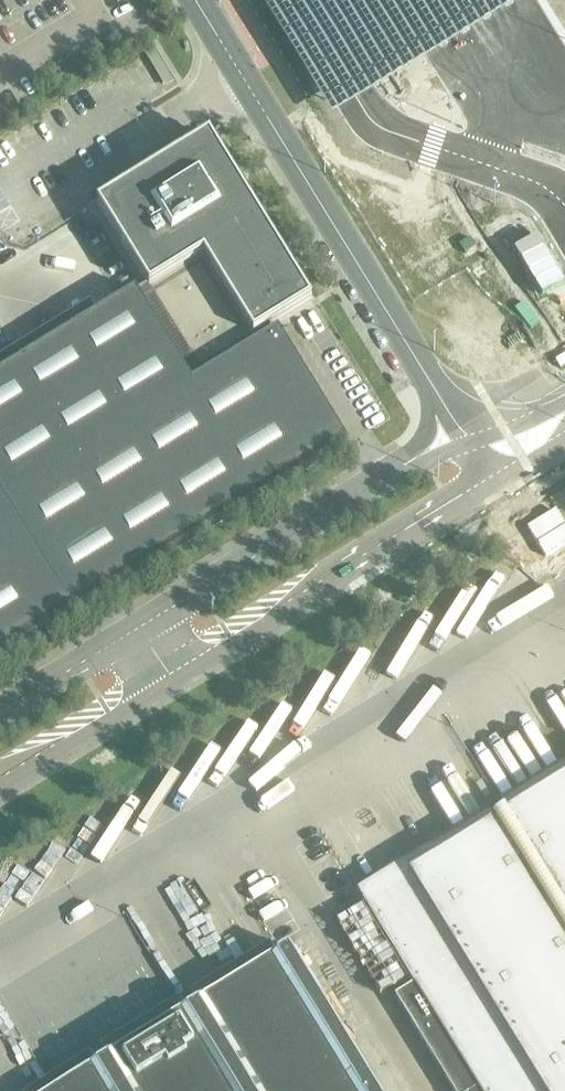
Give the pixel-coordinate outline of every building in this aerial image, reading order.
[(424,54),(391,0),(324,0),(375,84),(424,54)] [(347,444),(348,444),(325,406),(278,330),(274,324),(312,301),(311,300),(209,134),(97,203),(97,204),(146,283),(141,286),(136,290),(116,302),(0,373),(0,658),(347,444)] [(546,558),(550,565),(564,555),(564,500),(525,525),(527,528),(546,558)]
